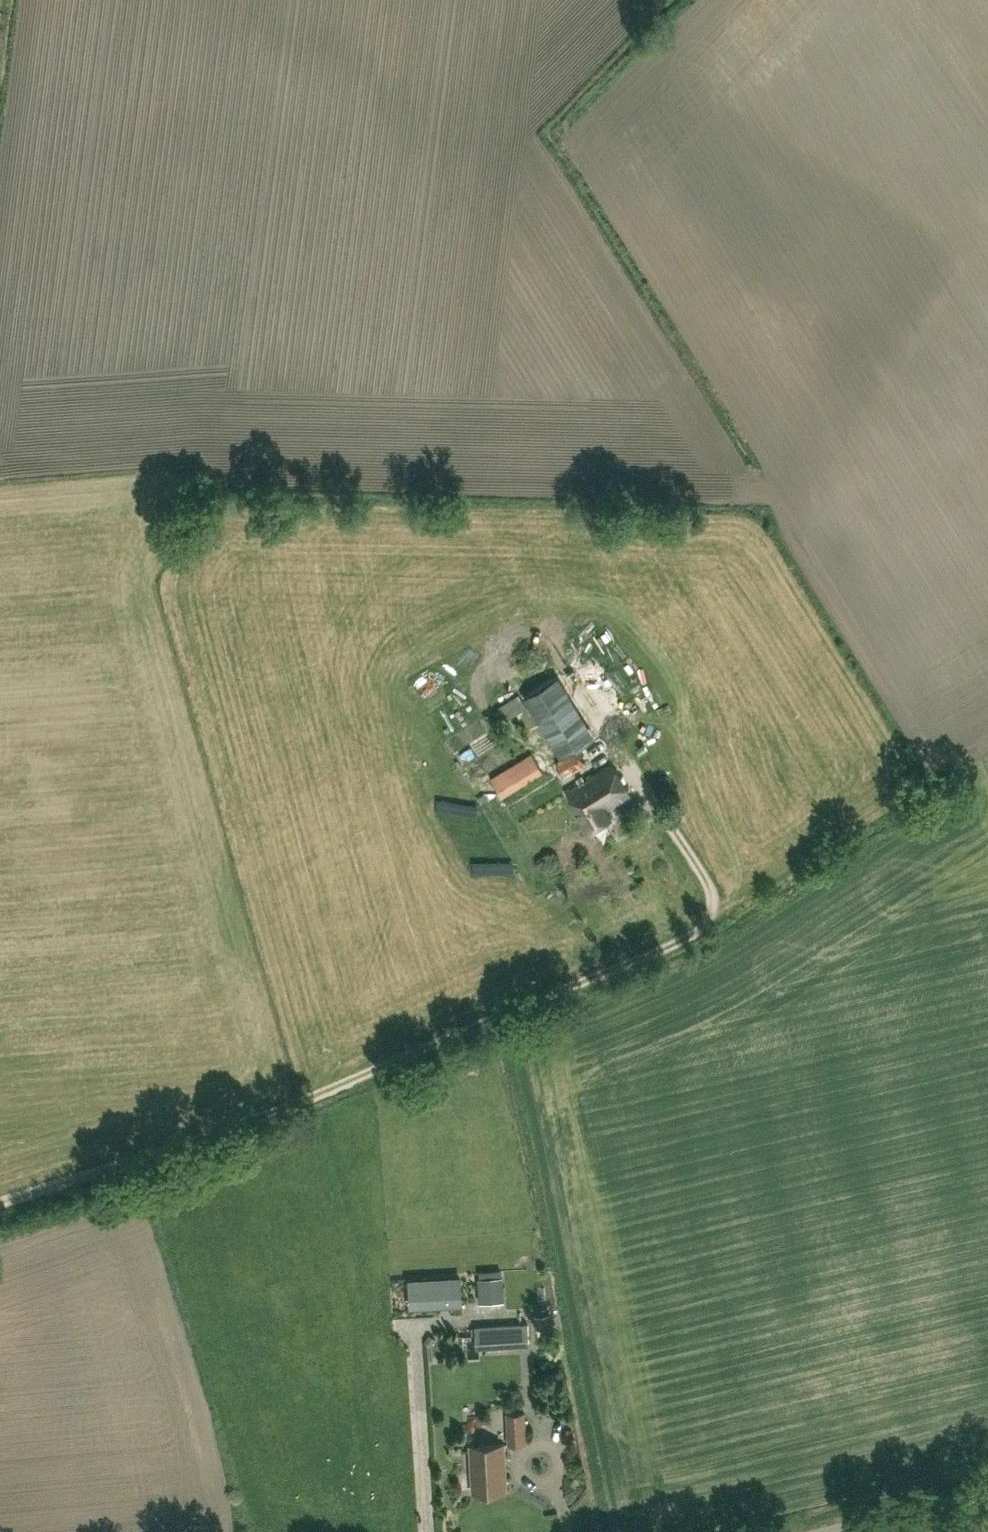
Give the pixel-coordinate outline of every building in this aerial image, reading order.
[(519,693),(500,706),(507,717),(527,704),(519,693)] [(547,747),(492,780),(502,797),(556,763),(547,747)] [(577,748),(556,761),(566,775),(586,761),(577,748)] [(611,764),(565,791),(589,830),(610,817),(605,809),(629,794),(611,764)] [(430,1305),(454,1304),(453,1280),(405,1283),(406,1299),(430,1297),(430,1305)] [(528,1323),(492,1325),(494,1348),(529,1346),(528,1323)] [(509,1444),(527,1443),(525,1412),(507,1414),(509,1444)] [(470,1445),(473,1492),(507,1491),(504,1444),(470,1445)]
